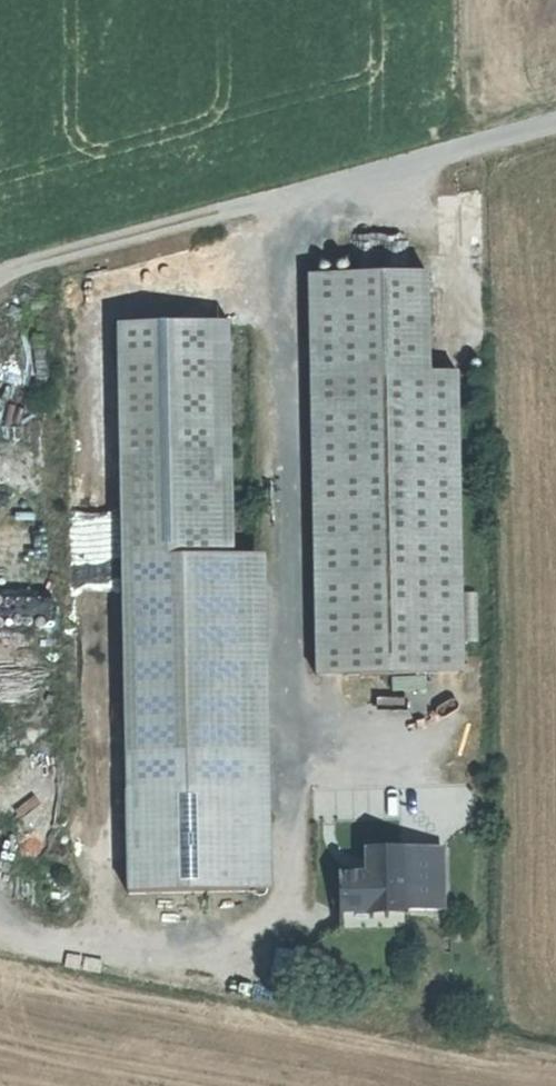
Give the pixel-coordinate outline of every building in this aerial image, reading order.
[(313,266),(314,364),(432,363),(431,264),(313,266)] [(126,894),(269,889),(262,557),(231,558),(224,325),(117,327),(126,894)] [(314,364),(317,665),(465,664),(462,363),(432,363),(314,364)] [(343,864),(343,919),(407,919),(407,900),(445,901),(445,839),(370,838),(370,864),(343,864)]
